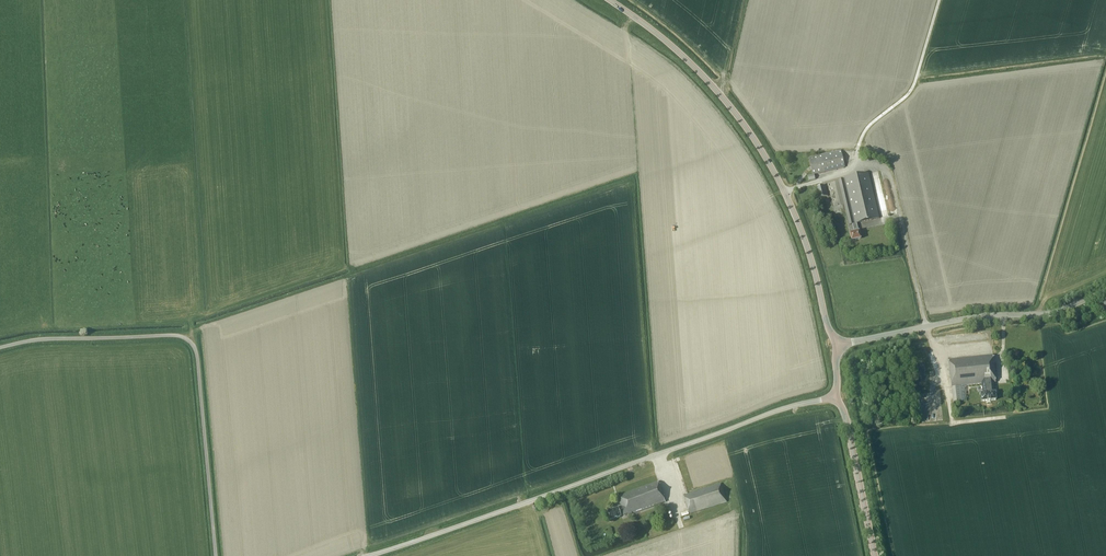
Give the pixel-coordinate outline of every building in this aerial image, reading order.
[(845,167),(841,150),(809,158),(813,175),(845,167)] [(879,218),(868,173),(838,180),(849,225),(853,224),(854,232),(850,233),(851,241),(861,239),(859,231),(857,223),(879,218)] [(828,196),(825,185),(818,187),(820,198),(828,196)] [(1105,312),(1105,298),(1098,302),(1103,314),(1105,312)] [(996,382),(994,354),(949,360),(951,387),(953,402),(966,401),(964,385),(982,383),(983,393),(981,393),(981,401),(997,399),(996,392),(995,392),(994,382),(996,382)] [(665,502),(658,481),(618,495),(622,505),(607,510),(610,519),(628,513),(629,515),(665,502)] [(726,502),(720,483),(683,495),(689,514),(702,510),(726,502)]
